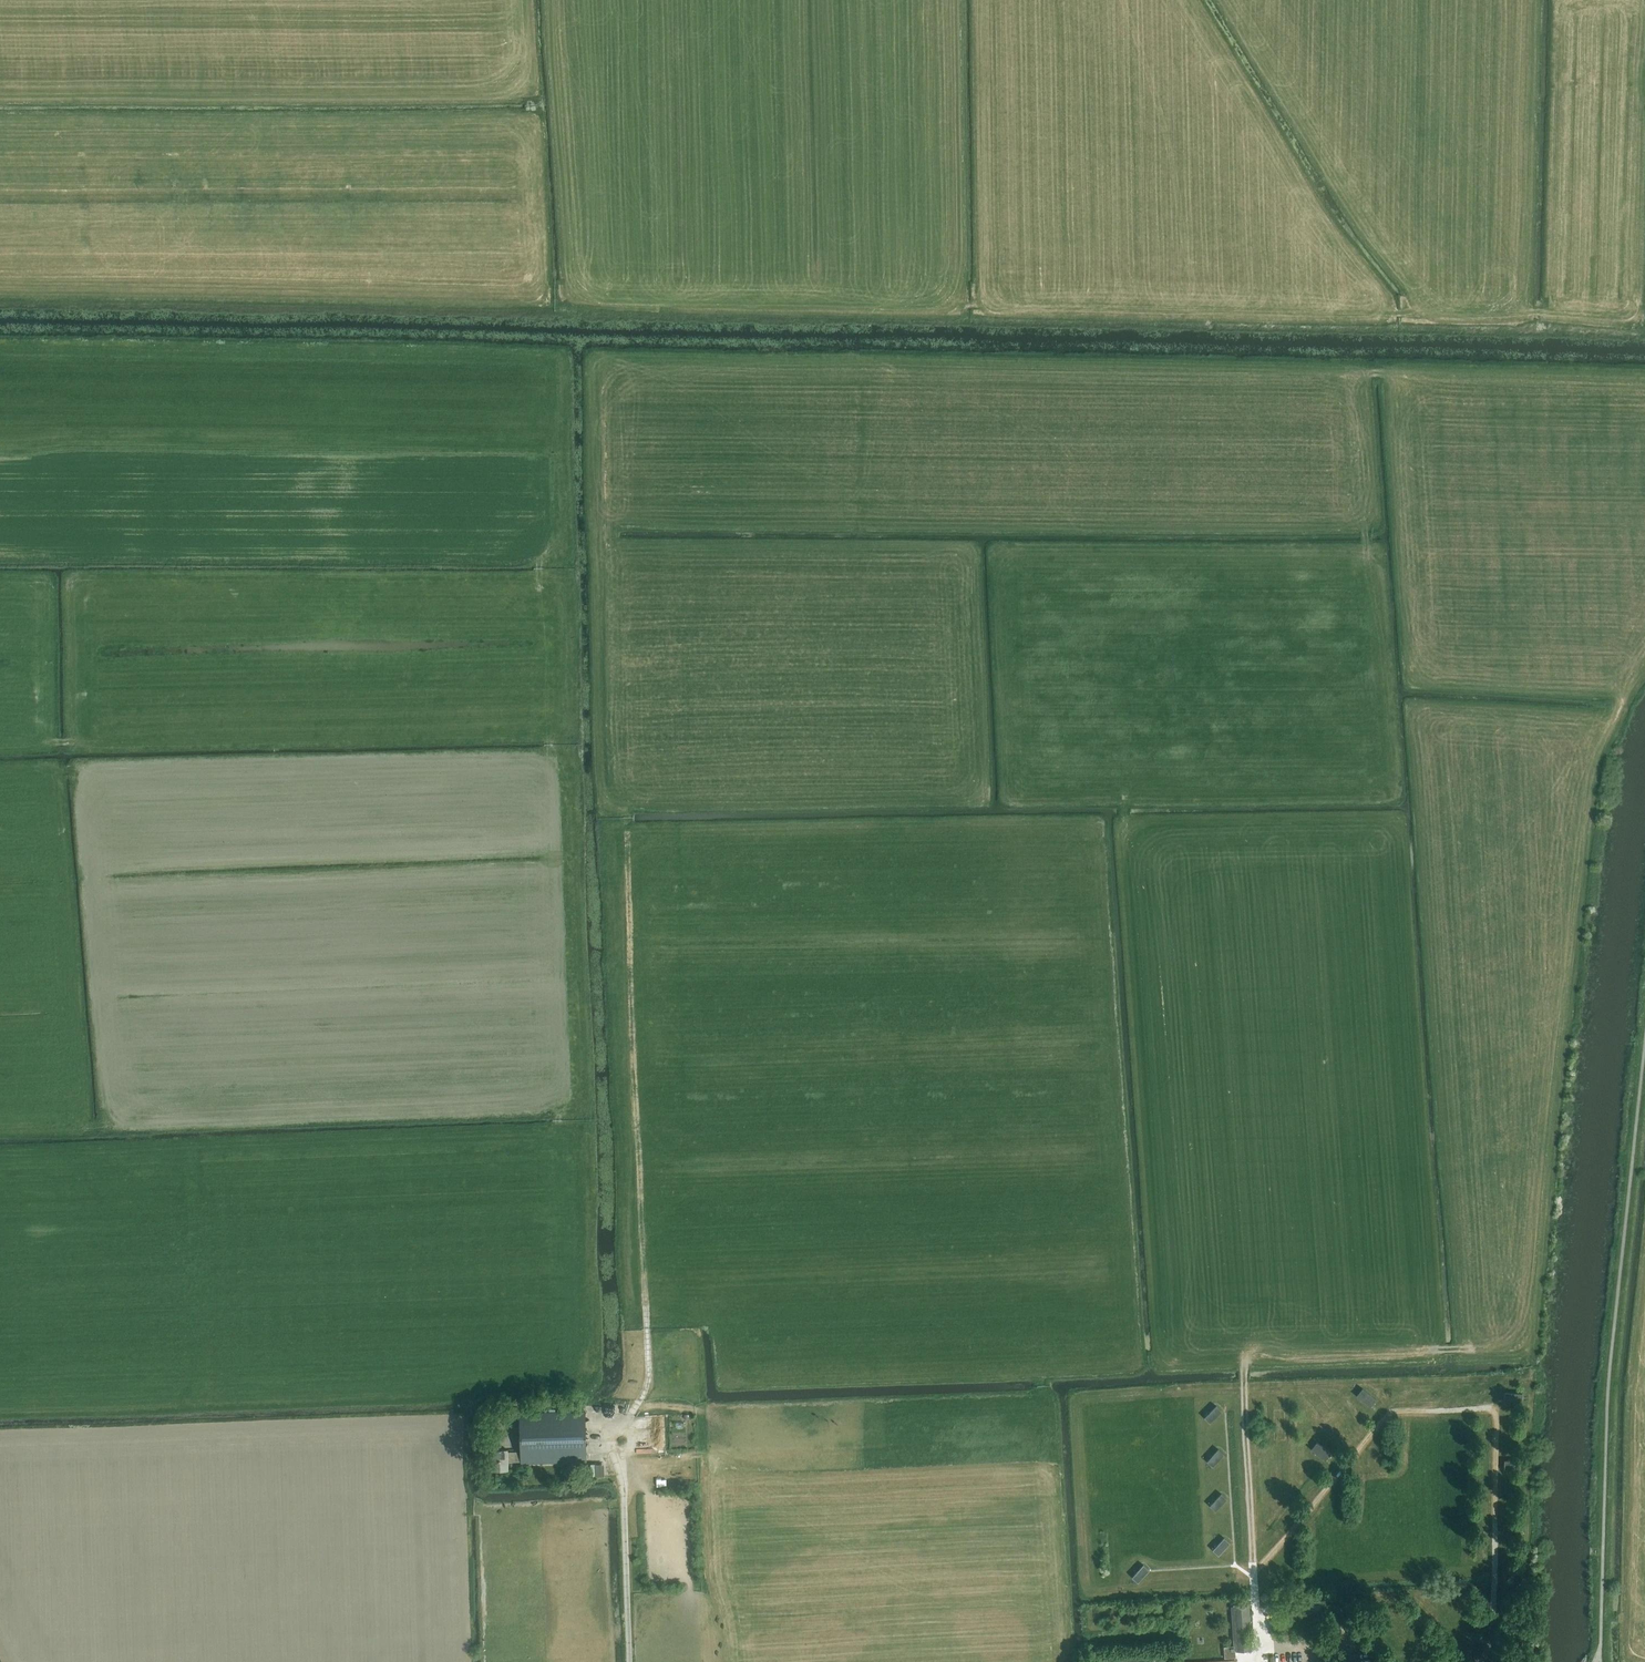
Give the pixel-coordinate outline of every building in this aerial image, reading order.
[(1356,1396),(1370,1407),(1376,1400),(1362,1388),(1356,1396)] [(1504,1393),(1504,1402),(1521,1403),(1522,1394),(1504,1393)] [(1204,1418),(1210,1423),(1221,1411),(1216,1406),(1204,1418)] [(521,1463),(587,1461),(585,1411),(519,1413),(520,1452),(507,1452),(507,1450),(493,1450),(493,1470),(508,1469),(507,1461),(521,1461),(521,1463)] [(1311,1449),(1324,1461),(1330,1453),(1317,1442),(1311,1449)] [(1212,1467),(1224,1454),(1218,1449),(1207,1461),(1212,1467)] [(590,1477),(609,1476),(607,1453),(589,1455),(590,1477)] [(1522,1460),(1504,1460),(1504,1470),(1522,1470),(1522,1460)] [(1209,1506),(1215,1511),(1227,1499),(1221,1494),(1209,1506)] [(1521,1525),(1503,1525),(1503,1534),(1520,1535),(1521,1525)] [(1212,1550),(1218,1555),(1230,1543),(1224,1538),(1212,1550)] [(1137,1582),(1149,1570),(1143,1565),(1132,1577),(1137,1582)] [(1235,1652),(1252,1650),(1249,1605),(1233,1606),(1235,1646),(1223,1647),(1224,1658),(1235,1657),(1235,1652)] [(1292,1625),(1291,1611),(1284,1612),(1285,1625),(1292,1625)]
